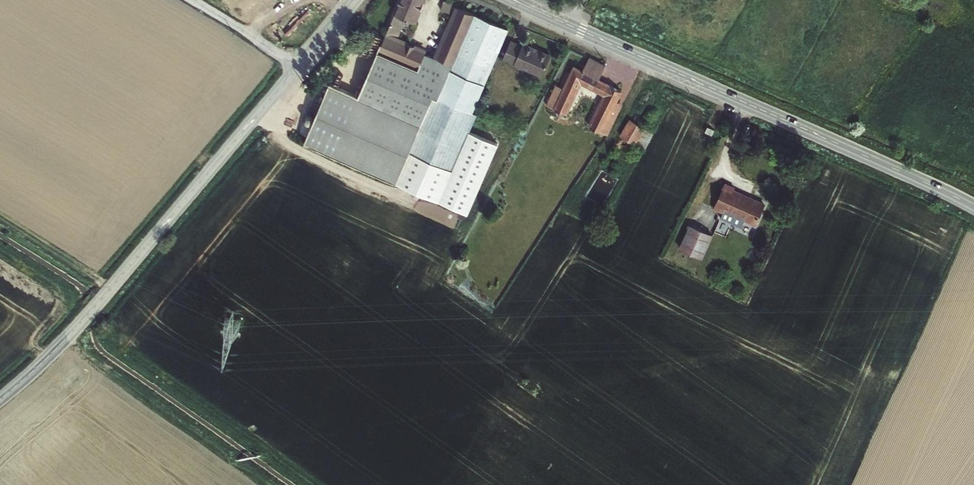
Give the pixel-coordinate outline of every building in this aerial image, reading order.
[(378,52),(418,69),(425,52),(394,39),(402,18),(413,22),(422,0),(400,0),(378,52)] [(451,64),(473,14),(443,1),(439,10),(454,16),(436,58),(451,64)] [(446,76),(437,97),(472,112),(493,57),(505,27),(473,14),(451,64),(446,76)] [(499,59),(539,75),(548,54),(538,50),(537,53),(507,41),(499,59)] [(307,144),(397,181),(409,150),(412,143),(432,95),(437,97),(446,76),(451,64),(436,58),(425,52),(418,69),(378,52),(359,98),(331,87),(307,144)] [(587,59),(582,71),(595,77),(601,66),(587,59)] [(552,107),(563,112),(578,82),(600,93),(585,125),(597,132),(613,99),(617,89),(599,80),(605,67),(601,66),(595,77),(582,71),(571,66),(568,71),(563,69),(556,86),(561,89),(552,107)] [(552,108),(552,107),(561,89),(556,86),(554,85),(543,104),(552,108)] [(476,114),(472,112),(437,97),(432,95),(412,143),(409,150),(453,169),(469,131),(476,114)] [(611,127),(622,103),(613,99),(597,132),(606,137),(611,127)] [(310,107),(299,134),(306,137),(317,110),(310,107)] [(652,134),(630,120),(619,137),(643,151),(652,134)] [(704,127),(697,123),(694,129),(702,132),(704,127)] [(498,144),(469,131),(453,169),(409,150),(397,181),(468,214),(498,144)] [(747,220),(756,201),(726,187),(727,184),(718,180),(705,207),(715,211),(717,207),(720,208),(717,216),(735,223),(739,217),(747,220)] [(693,258),(704,234),(682,224),(671,248),(693,258)]
